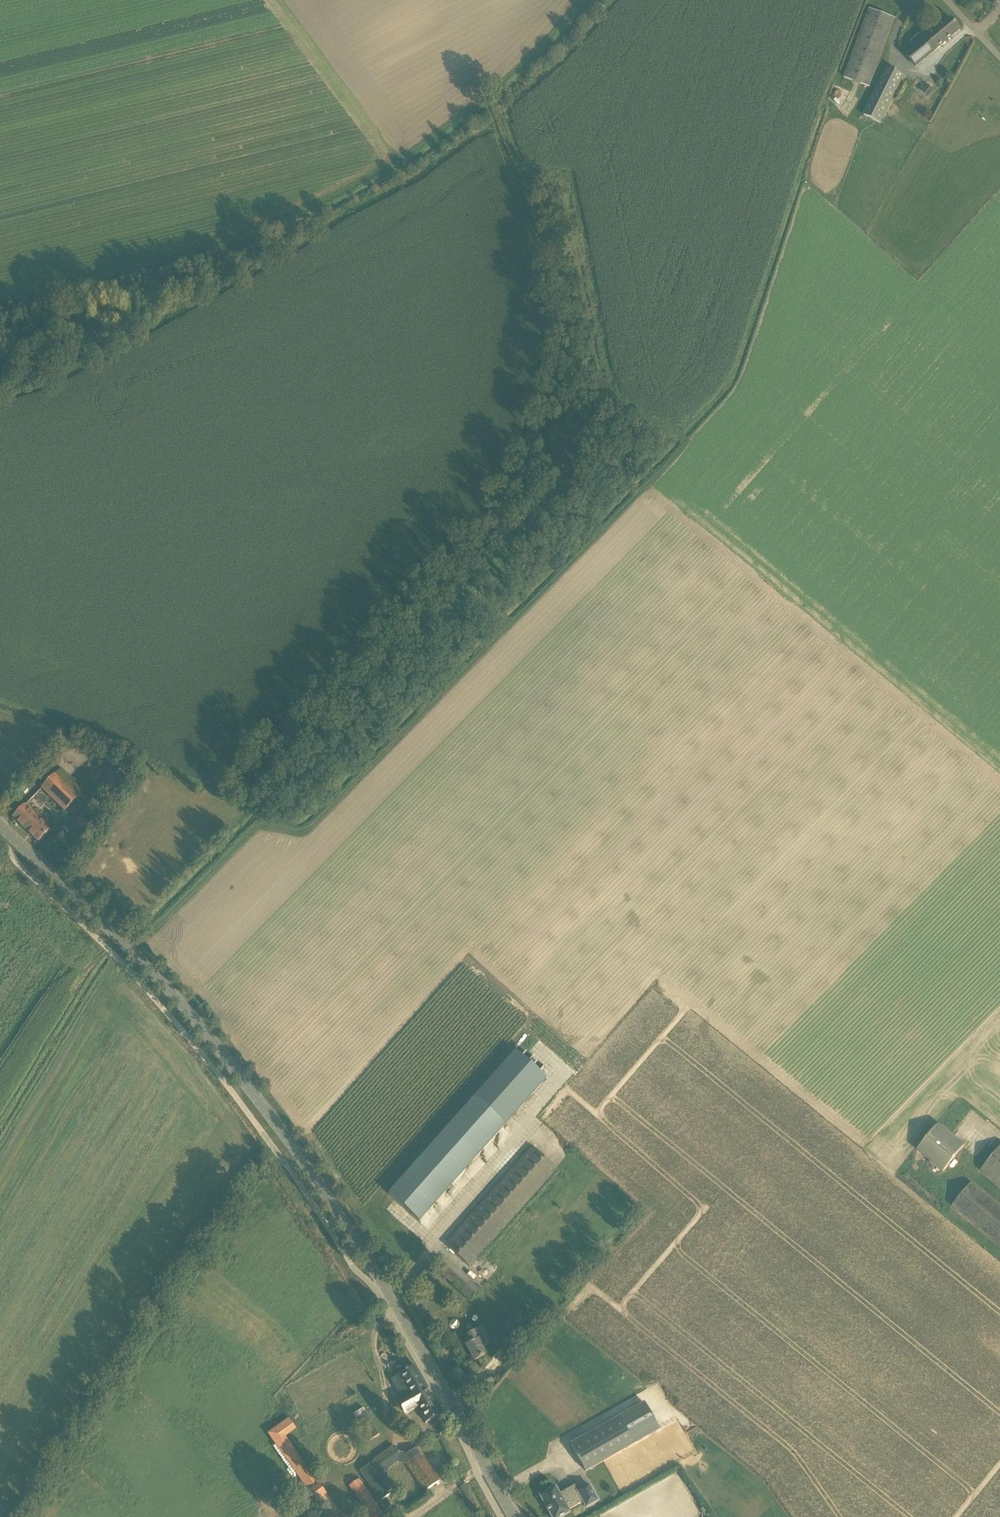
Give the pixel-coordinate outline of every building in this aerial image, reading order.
[(869,87),(891,28),(894,19),(870,10),(845,78),(869,87)] [(916,67),(961,30),(951,19),(906,56),(916,67)] [(881,124),(905,76),(887,67),(863,115),(881,124)] [(914,116),(916,114),(934,91),(924,83),(904,108),(914,116)] [(41,788),(65,812),(84,792),(78,786),(73,792),(55,775),(41,788)] [(38,842),(51,830),(25,805),(13,818),(38,842)] [(88,830),(90,827),(87,825),(89,823),(81,817),(76,824),(83,829),(85,828),(88,830)] [(470,1103),(386,1194),(415,1221),(499,1130),(539,1086),(533,1081),(537,1076),(531,1070),(527,1075),(522,1071),(526,1066),(520,1060),(516,1065),(510,1059),(470,1103)] [(943,1172),(965,1145),(939,1124),(917,1151),(943,1172)] [(543,1135),(445,1245),(470,1268),(569,1158),(543,1135)] [(995,1155),(987,1148),(982,1155),(990,1161),(982,1171),(999,1186),(999,1149),(995,1155)] [(971,1184),(953,1206),(999,1245),(999,1208),(971,1184)] [(471,1300),(477,1292),(479,1290),(447,1261),(438,1271),(471,1300)] [(501,1326),(510,1335),(526,1317),(517,1309),(501,1326)] [(475,1361),(487,1354),(483,1347),(489,1344),(485,1336),(488,1334),(483,1326),(466,1335),(471,1343),(466,1346),(475,1361)] [(441,1414),(413,1366),(391,1380),(403,1400),(393,1406),(398,1415),(416,1404),(426,1423),(441,1414)] [(571,1445),(586,1471),(659,1430),(644,1403),(571,1445)] [(355,1419),(368,1441),(381,1434),(368,1412),(355,1419)] [(329,1497),(289,1435),(298,1429),(291,1418),(270,1431),(317,1504),(329,1497)] [(417,1448),(409,1453),(399,1452),(394,1445),(372,1460),(373,1462),(359,1472),(380,1502),(397,1490),(384,1472),(397,1464),(406,1465),(424,1492),(440,1481),(417,1448)] [(361,1478),(349,1486),(369,1516),(385,1516),(361,1478)] [(551,1516),(564,1516),(571,1513),(570,1510),(582,1502),(586,1509),(599,1502),(589,1484),(578,1490),(575,1485),(560,1493),(556,1486),(539,1495),(551,1516)]
